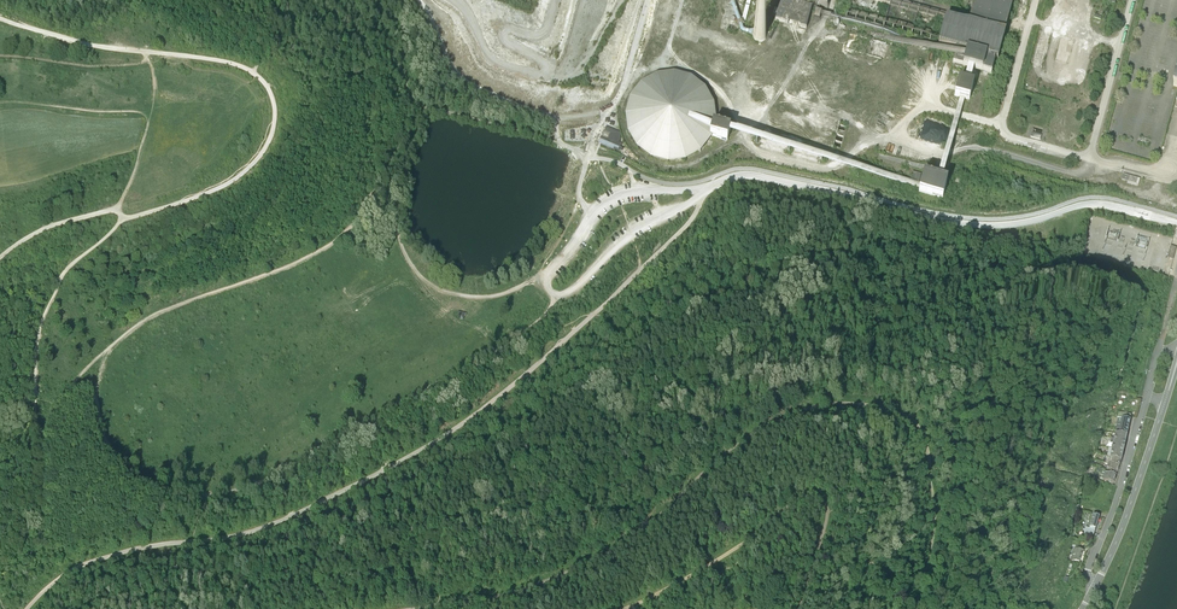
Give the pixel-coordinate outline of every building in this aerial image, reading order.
[(806,28),(812,7),(787,0),(781,0),(778,11),(774,10),(773,14),(777,15),(776,20),(799,26),(806,28)] [(969,23),(1004,33),(1013,0),(975,0),(969,23)] [(894,8),(889,6),(888,16),(891,16),(892,18),(891,20),(897,22),(898,21),(901,24),(903,22),(905,23),(906,19),(906,23),(909,20),(909,19),(907,19),(907,17),(907,15),(910,12),(911,12),(915,16),(913,16),(917,19),(917,17),(918,12),(910,12),(906,11),(907,3),(902,8),(894,8)] [(813,18),(819,20),(821,12),(815,11),(813,18)] [(1005,33),(1004,33),(969,23),(946,17),(939,44),(957,49),(953,63),(953,64),(953,65),(962,68),(962,66),(982,71),(991,74),(995,59),(997,60),(1005,33)] [(757,28),(757,29),(756,29),(755,30),(754,31),(753,32),(753,34),(752,35),(753,36),(753,38),(754,39),(754,40),(755,41),(757,42),(758,42),(759,42),(761,42),(762,42),(763,41),(764,40),(765,39),(766,38),(766,37),(766,36),(766,34),(766,33),(766,32),(765,31),(764,30),(763,29),(761,28),(760,28),(759,28),(757,28)] [(711,140),(713,135),(726,140),(727,136),(729,132),(730,129),(716,125),(716,115),(715,107),(712,99),(711,96),(709,92),(706,88),(703,85),(699,82),(696,80),(692,77),(688,76),(684,74),(680,73),(677,72),(673,72),(669,72),(664,73),(661,73),(657,75),(650,78),(646,80),(643,82),(640,84),(637,87),(635,90),(633,94),(631,96),(628,102),(627,106),(626,109),(626,113),(626,117),(626,125),(628,131),(629,134),(632,140),(635,145),(637,148),(640,151),(643,153),(646,155),(649,157),(653,159),(657,161),(661,162),(665,162),(669,163),(673,163),(677,162),(682,161),(686,160),(691,158),(694,156),(697,154),(701,152),(704,149),(709,143),(711,140)] [(964,98),(969,100),(974,84),(959,80),(957,85),(954,96),(960,97),(964,98)] [(964,98),(960,97),(941,180),(945,181),(964,98)] [(620,132),(606,127),(604,132),(603,132),(601,137),(604,138),(601,144),(614,149),(619,151),(622,144),(619,143),(621,138),(619,137),(621,134),(620,132)] [(943,198),(947,181),(945,181),(941,180),(937,179),(939,169),(926,166),(921,182),(920,189),(919,192),(943,198)] [(912,172),(910,179),(919,182),(921,174),(912,172)] [(1122,179),(1137,184),(1139,179),(1123,175),(1122,179)] [(1176,248),(1170,246),(1167,258),(1173,260),(1176,248)] [(465,313),(458,311),(456,317),(463,319),(465,313)] [(1118,432),(1127,433),(1131,415),(1118,412),(1117,417),(1121,418),(1120,424),(1117,423),(1115,430),(1119,430),(1118,432)] [(1112,444),(1112,448),(1109,448),(1107,456),(1110,457),(1120,461),(1121,460),(1122,458),(1121,457),(1123,451),(1124,445),(1124,443),(1126,435),(1115,433),(1114,438),(1111,438),(1110,444),(1112,444)] [(1120,461),(1110,457),(1108,464),(1118,467),(1120,461)] [(1106,469),(1116,473),(1118,467),(1108,464),(1106,469)] [(1102,479),(1113,483),(1115,475),(1105,472),(1102,479)] [(1096,534),(1098,530),(1095,529),(1099,517),(1090,514),(1088,521),(1089,522),(1087,527),(1089,528),(1088,531),(1096,534)] [(1074,548),(1071,558),(1080,561),(1083,551),(1074,548)]
